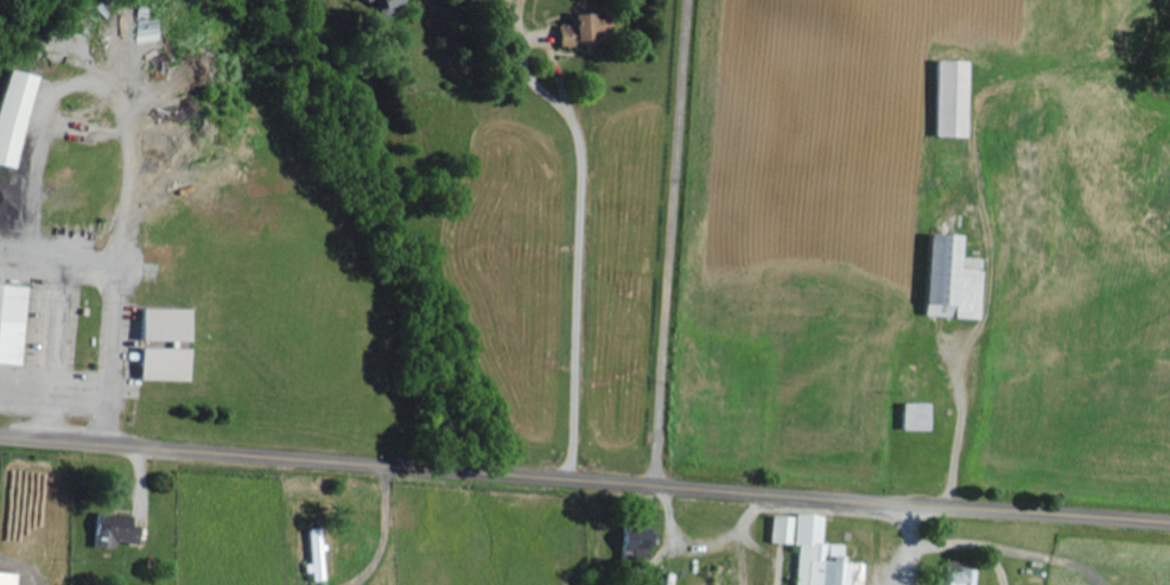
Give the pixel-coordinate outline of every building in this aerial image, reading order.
[(404,3),(402,0),(371,0),(378,15),(404,3)] [(556,40),(606,41),(606,12),(569,12),(569,24),(556,24),(556,40)] [(930,135),(962,136),(963,84),(964,59),(931,59),(930,135)] [(28,74),(0,69),(0,164),(11,166),(28,74)] [(974,317),(978,257),(953,255),(954,235),(921,233),(917,304),(940,305),(940,315),(974,317)] [(19,285),(0,284),(0,363),(15,364),(19,285)] [(186,308),(136,307),(135,339),(186,340),(186,308)] [(860,561),(838,560),(839,541),(819,540),(819,513),(766,511),(765,540),(792,541),(791,584),(859,584),(860,561)] [(109,546),(110,541),(134,541),(134,524),(127,524),(127,513),(90,512),(89,546),(109,546)] [(649,527),(617,527),(617,558),(648,558),(649,527)] [(971,568),(937,566),(937,584),(970,584),(971,568)] [(9,572),(0,572),(0,584),(8,584),(9,572)]
